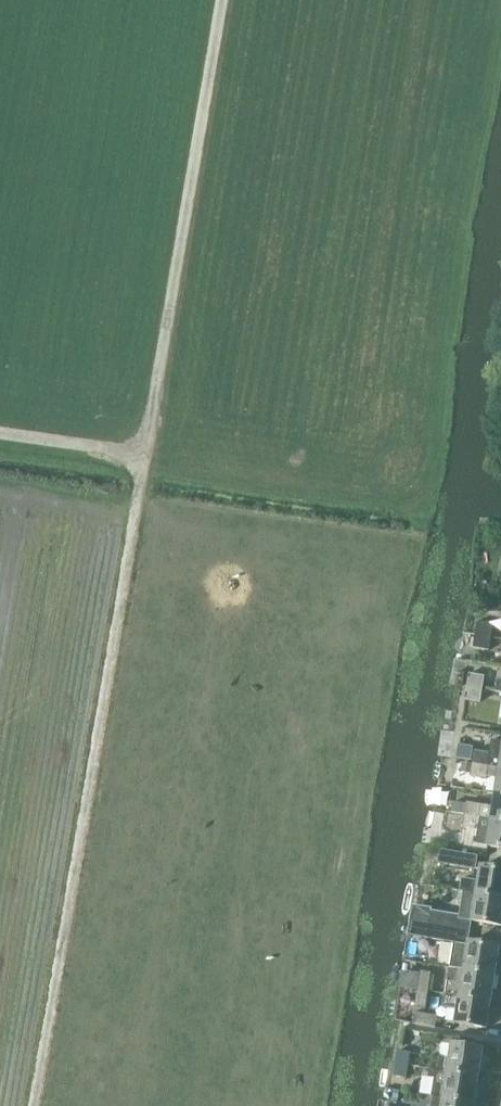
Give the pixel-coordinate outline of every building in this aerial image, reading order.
[(494,625),(479,622),(477,635),(492,638),(494,625)] [(492,638),(477,635),(474,648),(490,651),(492,638)] [(470,674),(468,687),(484,689),(486,676),(470,674)] [(484,689),(468,687),(466,700),(482,702),(484,689)] [(474,764),(500,768),(500,741),(493,740),(490,753),(476,751),(474,764)] [(459,745),(457,759),(472,761),(474,747),(459,745)] [(464,762),(462,772),(471,773),(473,764),(464,762)] [(474,764),(472,777),(488,779),(488,777),(499,779),(496,794),(500,795),(500,768),(474,764)] [(466,816),(500,822),(500,795),(496,794),(494,806),(468,802),(467,805),(466,815),(466,816)] [(453,803),(452,813),(466,816),(466,815),(467,805),(453,803)] [(464,828),(479,830),(477,845),(488,847),(500,849),(500,822),(466,816),(465,818),(464,826),(464,828)] [(479,856),(441,850),(439,863),(477,870),(479,856)] [(500,898),(500,870),(481,867),(479,881),(462,878),(460,892),(477,894),(500,898)] [(460,916),(469,918),(469,920),(500,926),(500,898),(477,894),(471,893),(464,892),(460,916)] [(431,912),(429,925),(467,931),(469,920),(469,918),(460,916),(431,912)] [(410,922),(408,935),(414,936),(427,938),(429,925),(417,923),(410,922)] [(466,942),(467,931),(429,925),(427,938),(454,943),(465,944),(466,942)] [(454,943),(450,967),(495,975),(500,948),(466,942),(465,944),(454,943)] [(450,967),(446,994),(491,1001),(495,975),(450,967)] [(433,973),(421,971),(419,989),(430,991),(433,973)] [(402,987),(404,987),(419,990),(419,989),(421,976),(407,974),(404,974),(402,987)] [(430,991),(419,989),(416,1008),(427,1009),(430,991)] [(491,1001),(446,994),(444,1007),(458,1009),(456,1023),(487,1028),(491,1001)] [(437,1028),(439,1016),(416,1012),(413,1024),(437,1028)] [(451,1058),(439,1056),(437,1070),(480,1077),(484,1050),(453,1045),(451,1058)] [(399,1051),(397,1063),(409,1065),(411,1053),(399,1051)] [(397,1063),(395,1076),(407,1078),(409,1065),(397,1063)] [(431,1069),(429,1078),(435,1079),(433,1096),(434,1096),(444,1098),(475,1103),(480,1077),(437,1070),(431,1069)] [(444,1098),(434,1096),(432,1105),(475,1105),(475,1103),(444,1098)]
